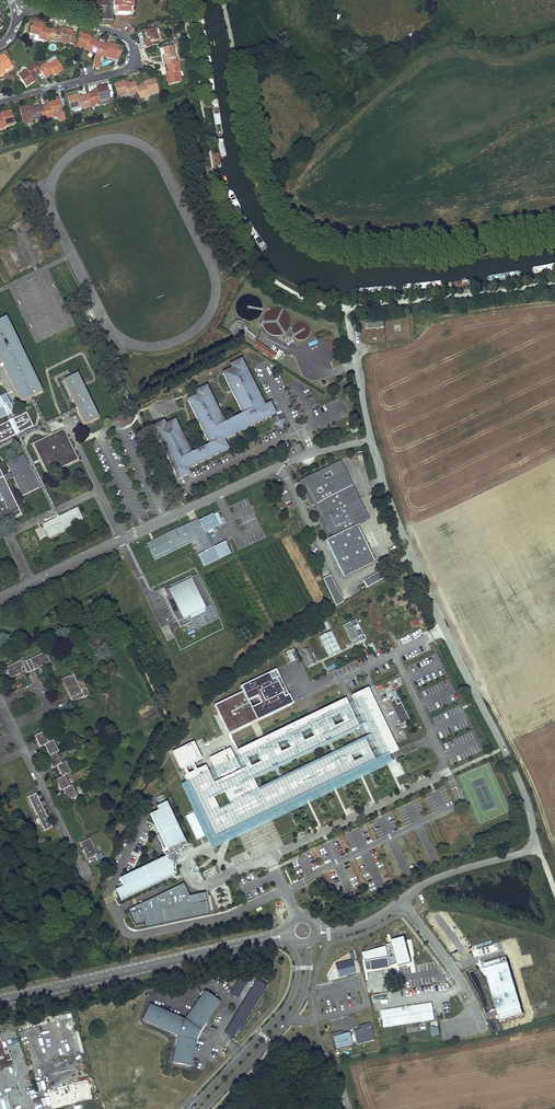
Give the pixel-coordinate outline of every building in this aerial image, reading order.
[(92,20),(113,20),(113,10),(114,0),(92,0),(92,20)] [(113,10),(114,10),(114,15),(129,15),(129,10),(132,10),(132,0),(114,0),(113,10)] [(38,22),(33,21),(30,33),(39,36),(39,38),(48,41),(49,40),(52,29),(42,27),(43,24),(38,22)] [(52,29),(49,40),(59,43),(59,40),(69,43),(73,31),(66,29),(63,28),(62,31),(52,28),(52,29)] [(154,29),(145,31),(147,39),(144,40),(146,48),(158,44),(154,29)] [(85,34),(80,33),(77,45),(87,47),(86,50),(96,53),(99,43),(99,42),(90,39),(91,36),(85,34)] [(96,55),(93,64),(94,69),(99,68),(98,65),(101,56),(105,58),(106,55),(116,58),(120,59),(122,51),(118,50),(119,46),(115,45),(109,43),(109,44),(108,46),(105,45),(99,43),(96,53),(96,55)] [(171,47),(162,49),(164,56),(161,57),(163,65),(166,65),(176,62),(171,47)] [(4,73),(3,71),(11,65),(4,55),(0,57),(0,76),(4,73)] [(47,62),(38,68),(41,73),(45,78),(54,73),(55,76),(59,73),(64,70),(57,59),(48,65),(47,62)] [(27,70),(19,76),(26,87),(31,84),(35,81),(33,78),(41,73),(38,68),(34,62),(26,68),(27,70)] [(176,62),(166,65),(169,75),(165,76),(168,85),(180,82),(178,72),(180,72),(178,62),(176,62)] [(146,85),(136,87),(138,94),(139,100),(149,97),(149,94),(158,91),(155,80),(145,82),(146,85)] [(124,82),(114,84),(117,96),(127,94),(128,97),(138,94),(136,87),(135,82),(125,85),(124,82)] [(97,92),(87,94),(88,95),(90,106),(100,104),(99,101),(109,98),(106,86),(96,89),(97,92)] [(77,95),(67,97),(70,109),(80,107),(81,110),(90,107),(90,106),(88,95),(78,98),(77,95)] [(50,105),(40,108),(43,118),(43,119),(53,117),(53,114),(62,112),(59,99),(49,102),(50,105)] [(29,106),(20,108),(23,120),(32,118),(33,120),(43,118),(40,108),(40,106),(30,108),(29,106)] [(11,110),(1,113),(2,116),(0,116),(0,129),(5,127),(5,125),(14,122),(11,110)] [(255,308),(258,309),(262,300),(243,292),(234,312),(250,319),(255,308)] [(266,308),(262,332),(286,337),(291,313),(266,308)] [(7,363),(25,400),(34,396),(46,390),(10,315),(0,320),(0,348),(7,363)] [(241,340),(247,326),(236,321),(229,334),(241,340)] [(383,321),(365,323),(366,329),(384,327),(383,321)] [(293,326),(295,334),(286,337),(288,343),(310,335),(306,322),(293,326)] [(277,354),(257,341),(254,348),(273,361),(277,354)] [(163,417),(153,422),(182,478),(192,473),(190,469),(233,447),(229,438),(238,433),(240,432),(245,429),(252,426),(280,413),(276,406),(274,407),(273,405),(267,408),(266,407),(268,406),(245,357),(233,363),(234,365),(234,367),(231,368),(225,371),(235,390),(237,389),(238,392),(237,393),(246,412),(228,420),(210,384),(197,389),(199,393),(197,394),(195,395),(188,398),(211,439),(192,448),(176,415),(167,420),(166,418),(164,419),(163,417)] [(292,357),(290,357),(289,357),(287,358),(286,359),(285,360),(284,362),(284,363),(284,365),(284,366),(285,368),(286,369),(288,369),(289,370),(291,370),(292,369),(294,369),(295,368),(296,366),(296,365),(296,363),(296,362),(296,360),(295,359),(293,358),(292,357)] [(71,378),(64,381),(78,409),(85,425),(99,418),(83,385),(78,374),(71,378)] [(9,414),(15,411),(7,394),(0,398),(0,397),(0,418),(7,415),(8,414),(9,414)] [(128,411),(109,420),(111,424),(118,421),(121,426),(132,421),(128,411)] [(0,426),(0,443),(33,426),(27,413),(11,420),(0,426)] [(286,420),(277,416),(273,425),(281,428),(282,429),(286,420)] [(51,434),(33,444),(40,459),(48,475),(79,460),(64,429),(51,434)] [(294,440),(291,448),(296,450),(299,451),(300,448),(301,444),(294,440)] [(24,456),(7,464),(13,475),(23,496),(39,489),(30,468),(24,456)] [(300,482),(312,507),(354,486),(341,462),(300,482)] [(0,524),(21,514),(4,479),(0,470),(0,523),(0,524)] [(354,486),(312,507),(327,539),(346,575),(376,560),(359,526),(370,519),(354,486)] [(58,517),(43,525),(49,538),(84,521),(77,508),(58,517)] [(153,543),(150,544),(155,556),(199,535),(206,550),(199,554),(204,565),(219,558),(214,547),(212,547),(211,545),(213,544),(208,533),(206,534),(205,532),(207,531),(224,523),(218,512),(200,520),(190,525),(189,523),(152,541),(153,543)] [(41,539),(47,536),(42,526),(36,529),(41,539)] [(214,547),(219,558),(233,551),(227,539),(214,547)] [(379,574),(364,581),(367,587),(382,580),(379,574)] [(212,606),(197,575),(192,577),(191,576),(171,586),(170,585),(164,588),(165,592),(168,597),(166,598),(181,628),(193,622),(192,619),(207,611),(206,609),(212,606)] [(331,575),(324,579),(336,606),(343,602),(331,575)] [(352,619),(341,624),(350,643),(361,638),(352,619)] [(328,630),(316,636),(325,655),(337,649),(328,630)] [(309,648),(301,652),(308,667),(316,663),(309,648)] [(22,660),(6,668),(11,678),(26,671),(27,673),(51,662),(46,652),(23,663),(22,660)] [(258,723),(294,706),(277,671),(241,688),(244,694),(258,723)] [(70,676),(62,679),(72,702),(84,696),(85,697),(90,695),(86,688),(81,690),(74,675),(71,677),(70,676)] [(387,679),(380,683),(383,690),(390,686),(387,679)] [(367,689),(350,697),(379,760),(397,751),(367,689)] [(229,737),(258,723),(244,694),(215,708),(229,737)] [(395,697),(388,700),(394,714),(401,711),(395,697)] [(372,762),(362,741),(254,792),(248,779),(356,728),(343,700),(235,751),(244,769),(234,773),(233,770),(236,769),(227,751),(207,760),(216,778),(219,776),(220,779),(211,784),(203,766),(182,776),(211,838),(372,762)] [(404,717),(397,720),(404,734),(411,731),(404,717)] [(44,732),(35,736),(40,748),(45,745),(50,756),(48,757),(53,768),(57,766),(62,777),(56,780),(61,791),(63,790),(69,801),(77,797),(72,785),(70,786),(65,776),(71,773),(66,762),(62,764),(56,753),(59,752),(53,741),(49,743),(44,732)] [(208,846),(375,768),(372,762),(211,838),(182,776),(176,778),(205,840),(208,846)] [(36,793),(29,797),(45,830),(52,827),(36,793)] [(156,811),(149,814),(159,834),(155,836),(164,857),(118,878),(121,886),(113,890),(119,900),(174,875),(172,871),(174,871),(172,864),(179,848),(185,845),(165,802),(154,807),(156,811)] [(90,838),(80,843),(88,859),(95,855),(98,860),(104,857),(101,852),(98,854),(90,838)] [(184,885),(159,897),(140,905),(129,909),(136,926),(145,923),(146,928),(210,916),(205,895),(189,898),(184,885)] [(434,931),(441,926),(437,920),(429,924),(434,931)] [(440,926),(435,932),(438,935),(444,929),(440,926)] [(495,938),(502,937),(501,929),(493,931),(495,938)] [(522,1016),(508,958),(485,963),(499,1022),(522,1016)] [(352,961),(336,965),(339,977),(355,973),(352,961)] [(178,1035),(174,1057),(178,1058),(177,1063),(183,1064),(184,1059),(191,1061),(192,1060),(196,1039),(199,1031),(219,1003),(206,993),(205,993),(185,1021),(153,1007),(152,1009),(149,1008),(146,1014),(149,1015),(146,1022),(178,1035)] [(381,1028),(435,1021),(433,1003),(379,1010),(381,1028)] [(406,1032),(427,1031),(426,1023),(406,1025),(406,1032)] [(357,1045),(374,1041),(370,1025),(353,1029),(357,1045)] [(431,1027),(431,1036),(439,1036),(439,1028),(431,1027)] [(350,1030),(333,1033),(336,1047),(353,1043),(350,1030)] [(9,1053),(6,1054),(0,1037),(0,1064),(12,1060),(9,1053)] [(47,1090),(51,1108),(81,1102),(81,1098),(86,1097),(85,1092),(90,1091),(88,1081),(47,1090)]
